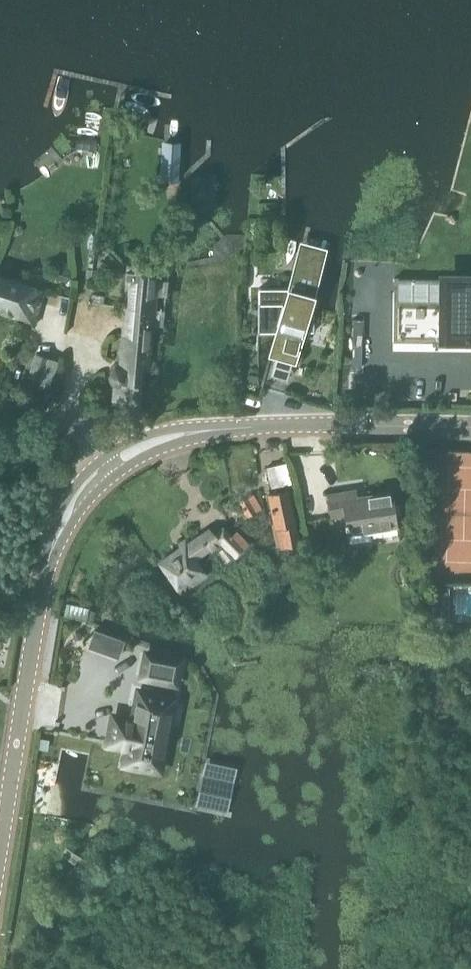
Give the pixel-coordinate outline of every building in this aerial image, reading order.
[(181,180),(183,140),(165,139),(162,179),(181,180)] [(258,301),(258,331),(259,331),(259,330),(277,330),(276,334),(277,334),(278,333),(282,334),(276,353),(293,357),(301,331),(313,331),(314,331),(314,307),(314,306),(313,306),(313,307),(299,303),(303,291),(311,294),(323,251),(306,246),(302,245),(301,245),(299,252),(295,266),(289,288),(259,288),(258,301)] [(138,400),(141,360),(148,360),(156,267),(127,264),(119,366),(116,367),(114,368),(112,370),(111,372),(111,376),(112,378),(118,382),(116,398),(138,400)] [(37,288),(0,276),(0,311),(28,320),(37,288)] [(446,279),(446,303),(395,303),(395,291),(394,291),(393,341),(395,341),(395,339),(437,339),(437,343),(470,344),(470,280),(446,279)] [(103,303),(105,295),(93,293),(91,301),(103,303)] [(41,380),(50,357),(39,353),(29,376),(31,376),(40,380),(41,380)] [(40,380),(31,376),(28,383),(37,386),(40,380)] [(269,488),(290,484),(285,463),(264,467),(269,488)] [(357,497),(356,489),(327,494),(331,517),(344,515),(346,532),(395,524),(391,492),(357,497)] [(299,545),(287,491),(270,494),(277,529),(281,528),(285,548),(299,545)] [(243,517),(259,508),(250,494),(235,503),(243,517)] [(231,536),(224,527),(215,533),(210,529),(190,541),(188,537),(179,543),(181,547),(161,562),(164,567),(178,587),(190,579),(193,584),(206,576),(194,559),(221,542),(235,558),(248,545),(236,532),(231,536)] [(430,588),(430,618),(448,618),(448,587),(430,587),(430,588)] [(87,620),(90,610),(66,604),(64,615),(87,621),(87,620)] [(93,611),(90,610),(87,620),(90,620),(93,621),(96,612),(93,611)] [(173,668),(175,657),(151,653),(148,676),(179,681),(181,682),(183,670),(173,668)] [(115,717),(111,742),(129,746),(126,762),(158,768),(172,699),(141,693),(135,721),(115,717)] [(228,811),(235,769),(205,764),(198,806),(228,811)]
